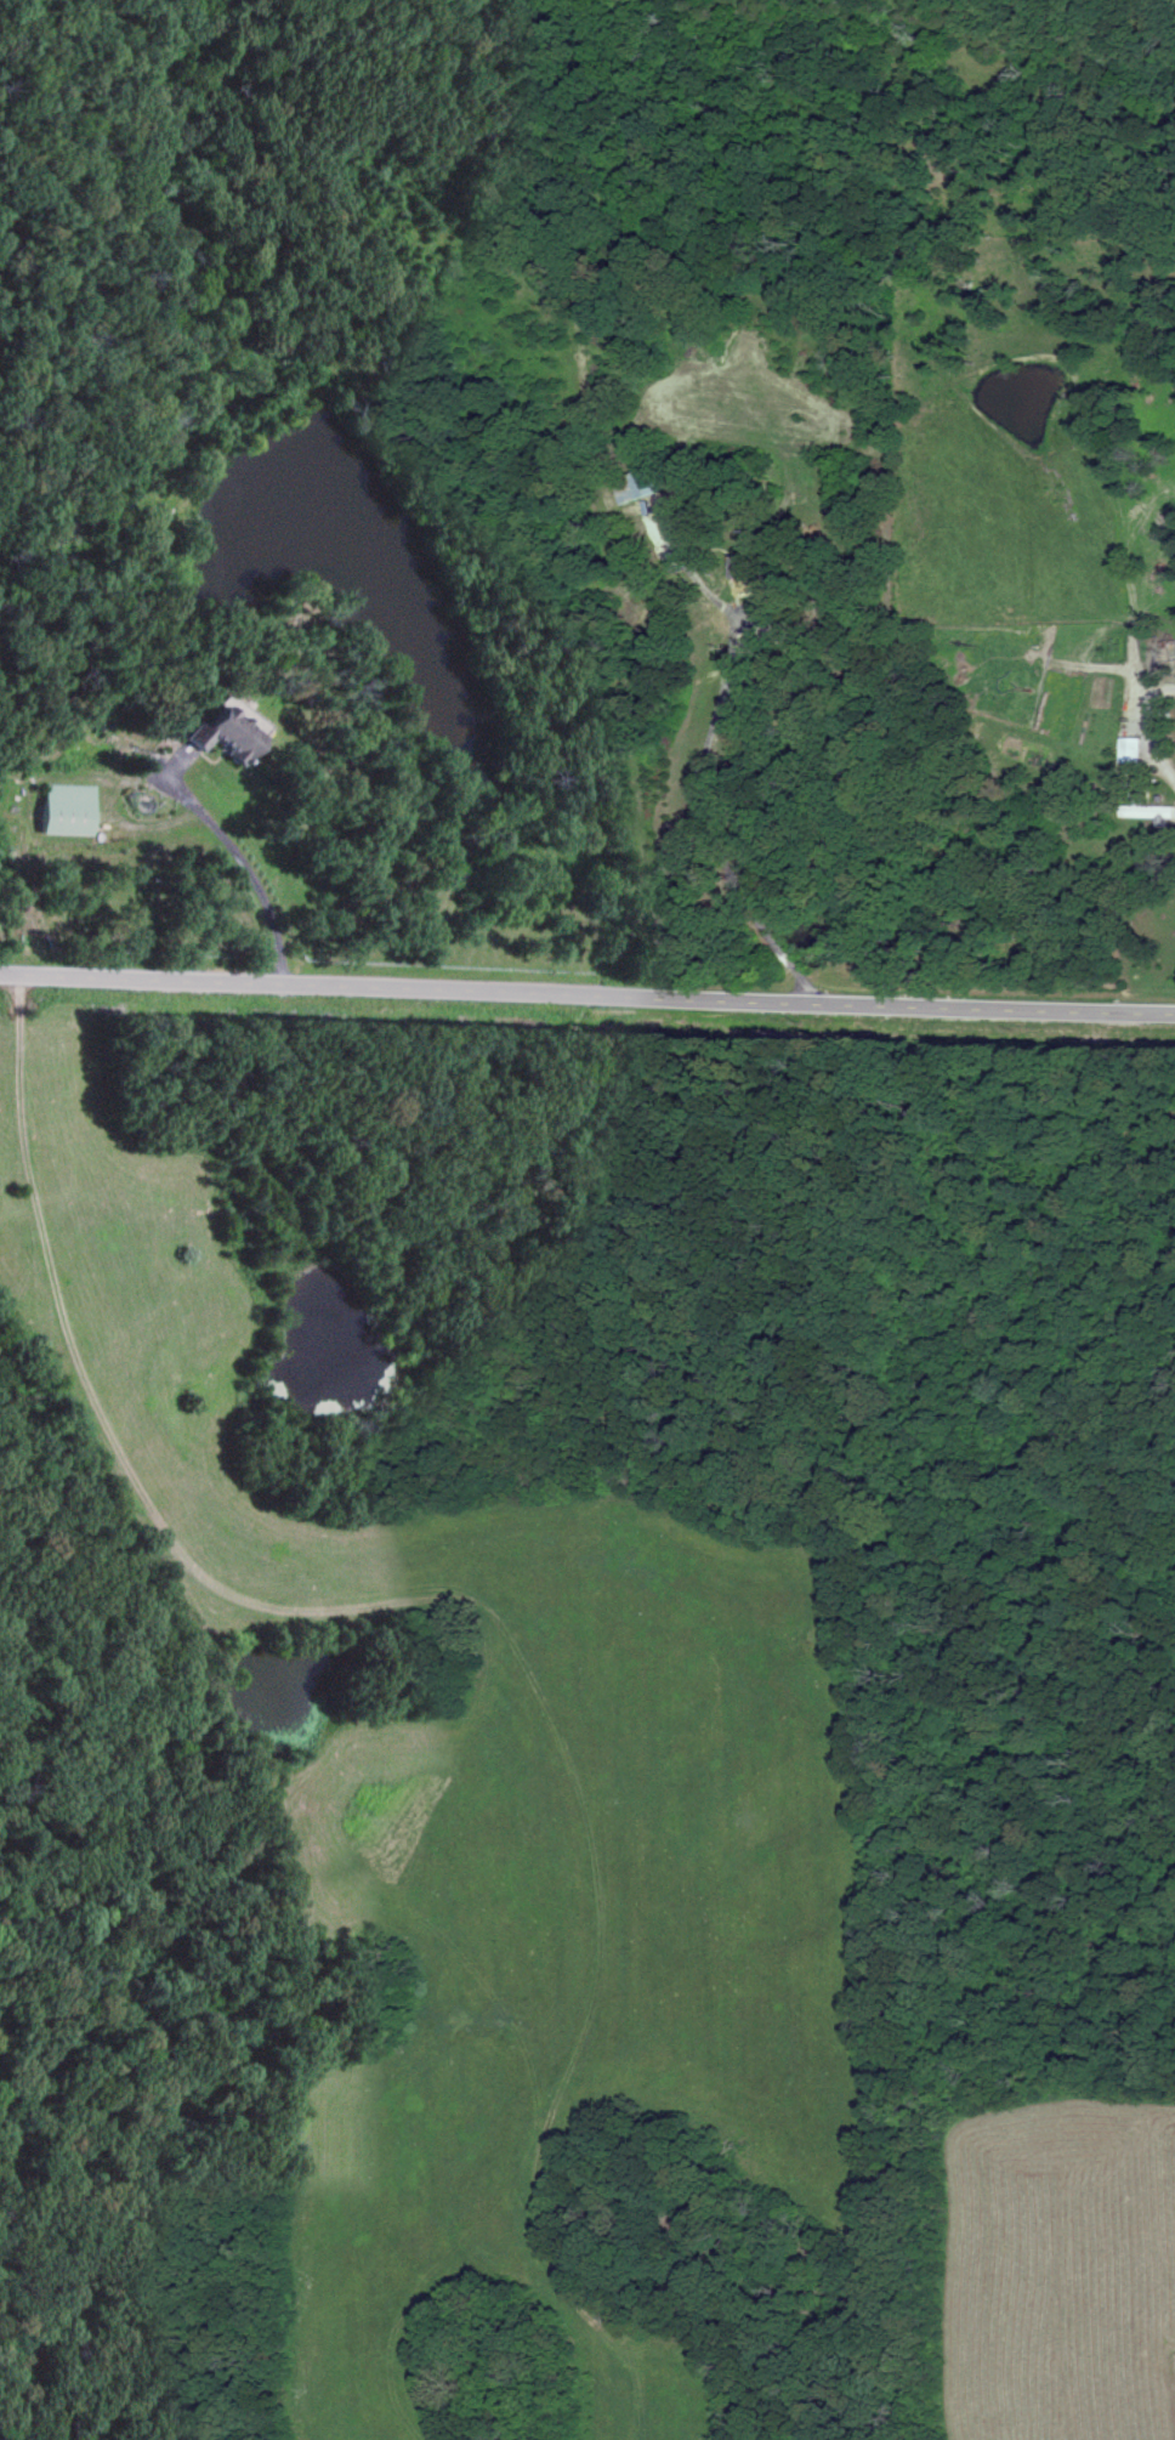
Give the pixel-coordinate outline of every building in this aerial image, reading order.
[(657,496),(650,471),(611,483),(618,507),(657,496)] [(664,519),(672,543),(691,537),(683,513),(664,519)] [(263,745),(220,701),(183,737),(201,755),(214,742),(239,768),(263,745)] [(1146,809),(1146,783),(1126,783),(1125,818),(1174,819),(1174,809),(1146,809)] [(46,787),(45,836),(93,837),(94,789),(46,787)]
